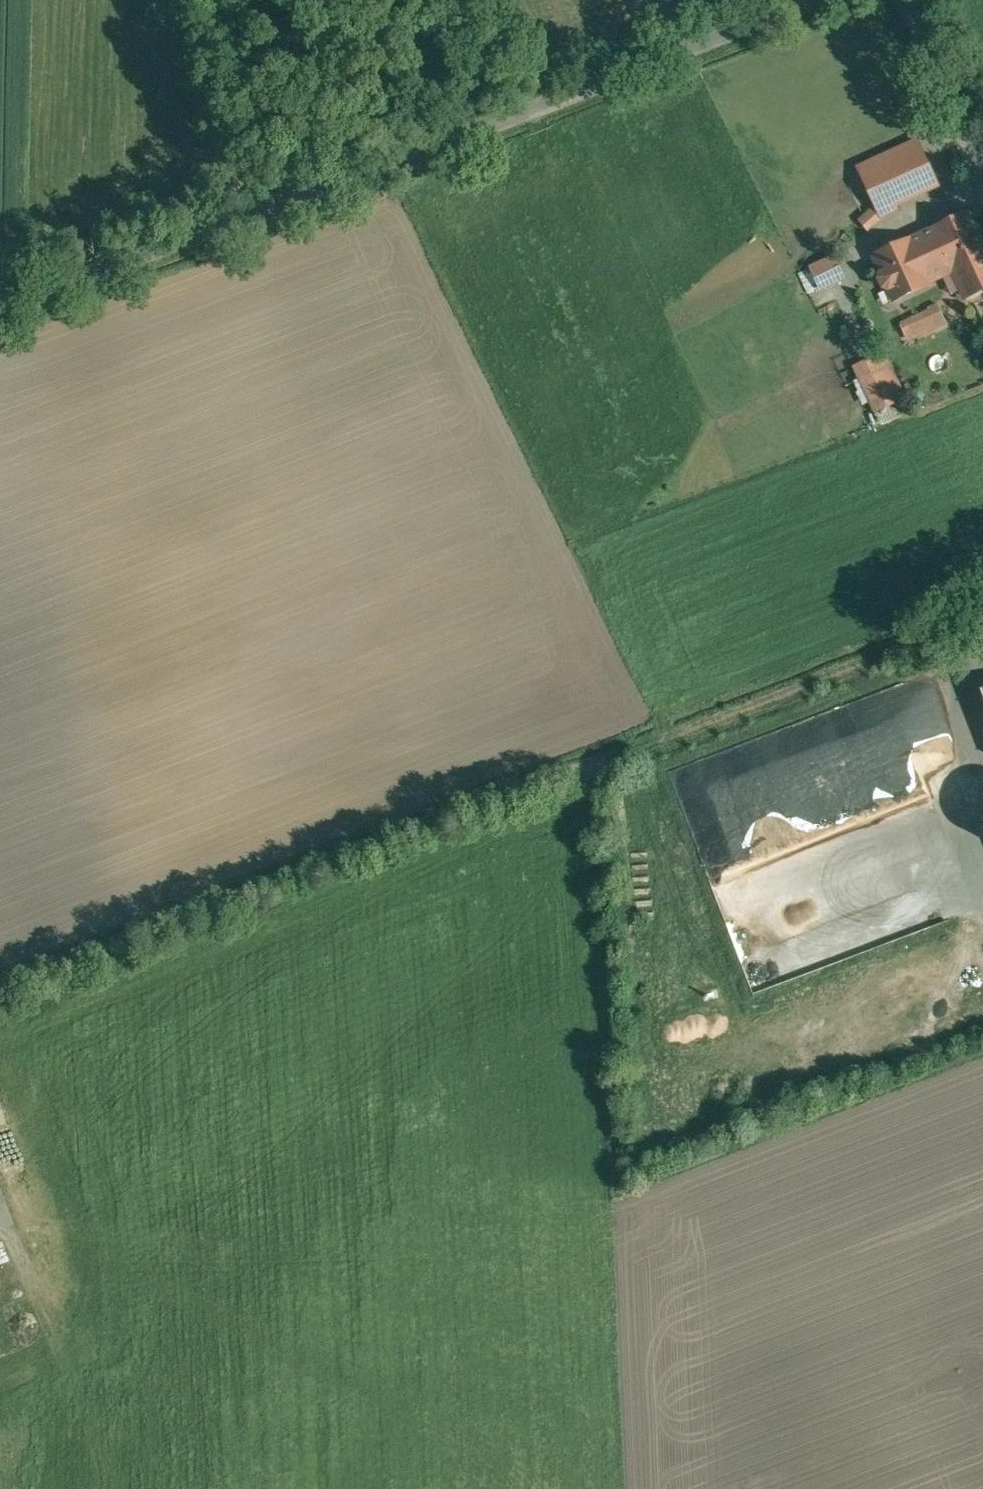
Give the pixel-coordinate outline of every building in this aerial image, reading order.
[(918,141),(860,168),(882,216),(898,210),(896,205),(939,186),(918,141)] [(873,210),(862,220),(869,229),(879,221),(876,217),(878,215),(873,210)] [(971,214),(972,214),(971,213),(936,229),(954,270),(967,297),(982,290),(982,239),(971,214)] [(954,270),(936,230),(912,240),(931,280),(954,270)] [(912,240),(876,256),(883,273),(881,278),(886,287),(891,289),(896,299),(932,283),(931,280),(912,240)] [(835,254),(809,265),(820,290),(846,278),(835,254)] [(931,311),(916,317),(920,327),(932,322),(935,329),(948,323),(939,303),(929,308),(931,311)] [(882,355),(856,366),(870,396),(896,384),(882,355)]
